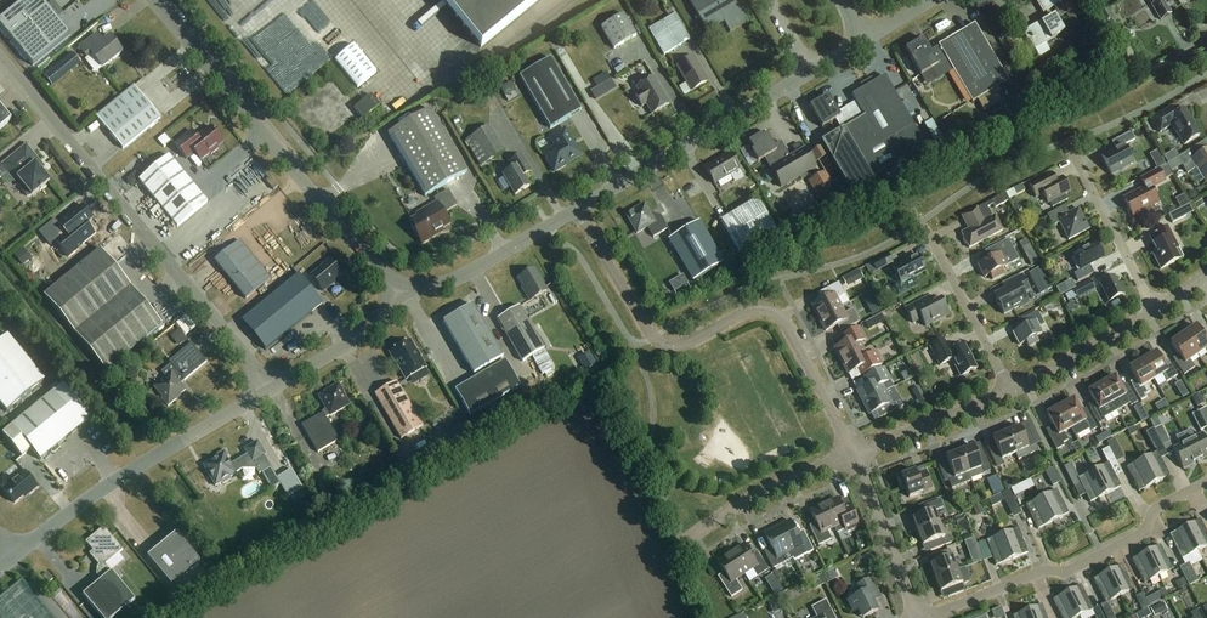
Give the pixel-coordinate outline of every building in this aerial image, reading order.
[(0,21),(0,27),(33,66),(70,35),(57,19),(53,14),(41,0),(25,0),(0,21)] [(481,48),(539,0),(441,0),(481,48)] [(707,32),(724,23),(730,33),(748,23),(735,0),(688,0),(707,32)] [(1054,7),(1060,18),(1073,11),(1067,0),(1063,2),(1061,0),(1037,0),(1035,1),(1042,14),(1054,7)] [(1151,6),(1160,21),(1171,15),(1162,0),(1147,0),(1151,6)] [(59,9),(53,14),(57,19),(63,13),(59,9)] [(254,43),(280,20),(269,9),(243,31),(254,43)] [(666,12),(669,18),(649,30),(664,55),(689,40),(674,15),(671,9),(666,12)] [(1108,9),(1099,14),(1104,23),(1113,18),(1108,9)] [(614,49),(636,37),(623,15),(601,28),(614,49)] [(1064,32),(1055,15),(1047,19),(1046,18),(1026,30),(1030,37),(1028,39),(1034,50),(1064,32)] [(945,58),(961,85),(972,103),(1008,81),(974,24),(930,51),(923,39),(905,50),(921,76),(939,65),(937,63),(945,58)] [(123,53),(110,36),(99,45),(93,37),(79,48),(86,58),(91,55),(102,69),(123,53)] [(1135,59),(1122,36),(1115,41),(1128,63),(1135,59)] [(354,46),(335,61),(358,89),(377,73),(354,46)] [(73,54),(44,77),(52,86),(80,63),(73,54)] [(691,91),(708,82),(693,57),(677,67),(691,91)] [(550,130),(582,111),(551,59),(519,77),(550,130)] [(828,96),(809,107),(817,119),(822,128),(835,120),(842,131),(821,143),(823,146),(829,156),(852,196),(852,197),(875,184),(872,180),(905,161),(907,164),(929,152),(914,126),(890,85),(885,76),(874,83),(871,78),(860,85),(863,89),(852,95),(856,102),(846,108),(838,113),(828,96)] [(642,108),(646,105),(652,115),(669,105),(653,77),(636,88),(638,92),(634,95),(642,108)] [(596,101),(608,93),(603,84),(590,92),(596,101)] [(160,119),(134,87),(96,118),(123,150),(160,119)] [(363,120),(379,106),(371,96),(354,109),(363,120)] [(11,121),(0,107),(0,130),(11,121)] [(1175,115),(1171,108),(1151,120),(1160,133),(1171,126),(1184,146),(1199,136),(1189,119),(1190,118),(1185,109),(1175,115)] [(425,197),(467,173),(430,110),(388,135),(425,197)] [(931,121),(924,125),(936,147),(944,142),(931,121)] [(223,142),(211,127),(197,139),(192,132),(175,145),(185,158),(193,151),(201,161),(210,153),(211,155),(218,149),(217,148),(223,142)] [(480,166),(504,152),(489,127),(466,141),(480,166)] [(556,148),(553,149),(551,149),(547,151),(547,153),(545,154),(549,161),(548,162),(554,172),(566,165),(565,164),(580,156),(566,130),(551,139),(556,148)] [(1135,140),(1131,132),(1112,142),(1116,150),(1102,157),(1111,174),(1133,163),(1124,146),(1135,140)] [(765,133),(749,143),(753,151),(751,152),(758,163),(764,159),(781,188),(816,167),(814,165),(809,155),(808,154),(804,148),(789,157),(781,142),(774,146),(765,133)] [(951,147),(958,143),(953,136),(947,140),(951,147)] [(748,146),(740,151),(743,156),(751,151),(748,146)] [(823,146),(809,155),(814,165),(829,156),(823,146)] [(1195,147),(1177,158),(1187,174),(1198,167),(1206,181),(1206,150),(1199,155),(1195,147)] [(1153,152),(1159,167),(1168,163),(1162,148),(1153,152)] [(35,164),(38,161),(33,154),(25,161),(18,152),(1,166),(15,182),(18,179),(24,186),(22,187),(21,190),(27,196),(29,197),(31,195),(32,196),(40,190),(42,189),(41,188),(49,182),(40,170),(35,164)] [(744,178),(740,170),(730,154),(705,168),(714,185),(728,177),(733,185),(744,178)] [(531,172),(522,155),(509,163),(513,169),(503,175),(515,195),(530,186),(524,176),(531,172)] [(207,203),(169,156),(139,181),(177,228),(207,203)] [(1166,165),(1159,169),(1161,173),(1164,180),(1172,176),(1166,165)] [(1147,187),(1124,199),(1133,216),(1140,213),(1142,217),(1144,216),(1145,218),(1152,214),(1151,212),(1153,212),(1150,207),(1158,203),(1150,188),(1164,180),(1161,173),(1159,169),(1144,177),(1145,179),(1143,180),(1147,187)] [(808,182),(824,210),(842,200),(826,171),(808,182)] [(1051,174),(1044,177),(1029,185),(1036,198),(1043,194),(1048,204),(1050,203),(1052,208),(1067,200),(1065,195),(1070,192),(1062,178),(1055,182),(1051,174)] [(1022,185),(1013,190),(1017,196),(1025,192),(1022,185)] [(457,206),(448,190),(434,199),(436,203),(421,212),(423,214),(411,221),(414,226),(412,228),(422,245),(437,236),(436,233),(450,225),(444,214),(457,206)] [(1178,196),(1182,206),(1191,203),(1187,193),(1178,196)] [(966,245),(967,245),(969,249),(1003,231),(995,216),(992,218),(987,208),(993,205),(995,209),(1009,201),(1005,194),(991,201),(977,209),(962,217),(969,230),(961,234),(963,237),(963,238),(963,239),(963,240),(963,241),(963,242),(964,243),(965,244),(966,245)] [(740,253),(776,231),(757,200),(721,221),(740,253)] [(1193,205),(1196,210),(1204,205),(1201,200),(1193,205)] [(797,213),(804,225),(824,214),(817,202),(797,213)] [(653,218),(645,204),(626,215),(637,234),(648,228),(653,238),(668,229),(659,215),(653,218)] [(82,246),(75,237),(81,231),(80,229),(92,219),(82,206),(58,225),(65,233),(54,241),(68,257),(82,246)] [(1069,214),(1065,207),(1047,216),(1053,227),(1059,223),(1068,240),(1089,230),(1078,209),(1069,214)] [(1181,209),(1168,215),(1172,224),(1186,217),(1181,209)] [(693,282),(719,267),(694,225),(668,240),(693,282)] [(1178,249),(1167,227),(1149,236),(1157,251),(1152,254),(1161,270),(1179,260),(1174,251),(1178,249)] [(1001,269),(1006,267),(1019,260),(1008,239),(985,251),(989,260),(978,266),(985,278),(990,275),(993,280),(1003,274),(1001,269)] [(270,279),(239,241),(214,261),(246,300),(270,279)] [(1104,259),(1096,242),(1073,254),(1081,270),(1074,274),(1078,282),(1094,273),(1090,266),(1104,259)] [(14,256),(22,266),(32,258),(23,248),(14,256)] [(106,372),(162,325),(100,250),(44,296),(106,372)] [(872,264),(876,271),(892,263),(888,255),(872,264)] [(917,255),(893,268),(901,284),(894,288),(898,297),(917,287),(913,278),(926,271),(917,255)] [(329,284),(341,274),(330,261),(310,277),(323,292),(330,286),(329,284)] [(1033,272),(1028,274),(1031,278),(1040,295),(1052,288),(1041,267),(1033,272)] [(547,292),(534,270),(519,278),(527,292),(525,293),(530,301),(547,292)] [(859,270),(851,274),(855,282),(863,277),(859,270)] [(266,350),(322,304),(299,275),(242,322),(266,350)] [(1029,290),(1022,276),(1008,284),(1012,291),(996,299),(1004,315),(1019,307),(1020,308),(1028,304),(1023,293),(1029,290)] [(1110,302),(1123,295),(1113,277),(1100,284),(1110,302)] [(1068,292),(1076,288),(1072,281),(1064,285),(1068,292)] [(1077,298),(1095,289),(1091,281),(1073,290),(1077,298)] [(812,306),(819,319),(841,307),(836,299),(845,295),(838,283),(830,288),(833,294),(812,306)] [(868,299),(877,313),(883,309),(874,296),(868,299)] [(949,315),(941,300),(927,307),(923,300),(905,309),(913,323),(921,319),(926,327),(949,315)] [(1069,304),(1065,306),(1069,313),(1075,310),(1072,302),(1071,300),(1068,302),(1069,304)] [(503,358),(473,305),(443,322),(474,375),(503,358)] [(523,362),(545,349),(520,307),(498,320),(523,362)] [(841,307),(819,319),(826,332),(837,326),(840,332),(859,322),(853,310),(844,314),(841,307)] [(1037,311),(1021,320),(1024,327),(1013,333),(1020,345),(1026,342),(1030,349),(1039,344),(1035,337),(1042,334),(1039,328),(1044,325),(1037,311)] [(869,330),(876,327),(872,319),(865,323),(869,330)] [(1183,335),(1197,355),(1205,350),(1206,353),(1206,339),(1205,340),(1196,326),(1183,335)] [(188,338),(180,328),(171,335),(179,346),(188,338)] [(835,348),(841,362),(863,350),(860,343),(866,340),(859,328),(843,336),(846,343),(835,348)] [(1197,355),(1183,335),(1171,344),(1180,358),(1175,362),(1184,375),(1195,368),(1190,361),(1197,355)] [(0,343),(0,404),(7,413),(44,382),(7,337),(0,343)] [(951,352),(944,340),(930,347),(940,366),(952,360),(961,377),(977,369),(965,345),(951,352)] [(409,377),(424,368),(418,357),(417,358),(415,354),(416,353),(409,342),(390,353),(395,362),(396,362),(406,378),(409,377)] [(169,362),(171,365),(161,372),(166,378),(154,387),(162,398),(161,399),(168,407),(176,400),(175,399),(186,390),(180,383),(183,380),(184,381),(207,363),(191,344),(169,362)] [(863,350),(841,362),(848,375),(859,369),(863,375),(882,365),(875,353),(867,357),(863,350)] [(578,358),(585,371),(597,365),(590,352),(578,358)] [(1156,353),(1143,361),(1154,380),(1162,375),(1166,382),(1177,376),(1170,363),(1164,366),(1156,353)] [(547,355),(535,362),(542,375),(555,368),(547,355)] [(520,387),(505,361),(455,390),(470,416),(520,387)] [(1154,380),(1143,361),(1130,369),(1138,382),(1132,385),(1141,401),(1147,397),(1146,395),(1150,392),(1146,384),(1154,380)] [(857,391),(863,403),(885,392),(882,386),(891,382),(884,368),(865,378),(868,386),(857,391)] [(1115,377),(1102,384),(1112,403),(1121,399),(1125,406),(1130,404),(1131,406),(1137,403),(1129,387),(1123,390),(1115,377)] [(423,427),(396,382),(375,395),(401,440),(423,427)] [(344,393),(339,384),(330,389),(330,390),(319,397),(327,412),(323,414),(323,413),(302,426),(318,453),(339,441),(326,418),(330,416),(350,405),(343,394),(344,393)] [(1112,403),(1102,384),(1088,392),(1096,405),(1090,408),(1099,424),(1105,421),(1104,418),(1109,415),(1117,411),(1112,403)] [(81,427),(90,419),(62,385),(53,393),(1,436),(21,460),(32,451),(40,461),(81,427)] [(1182,399),(1188,395),(1183,387),(1177,391),(1182,399)] [(885,392),(863,403),(869,415),(881,410),(884,416),(903,406),(897,394),(889,399),(885,392)] [(911,404),(913,408),(920,404),(922,403),(926,401),(927,401),(926,400),(923,394),(916,398),(918,401),(916,402),(911,404)] [(1193,397),(1198,406),(1204,403),(1200,394),(1193,397)] [(1074,400),(1060,407),(1072,429),(1080,424),(1084,432),(1089,429),(1091,432),(1097,429),(1087,410),(1081,413),(1074,400)] [(1064,433),(1072,429),(1060,407),(1047,414),(1055,429),(1047,433),(1057,450),(1064,446),(1063,444),(1068,441),(1064,433)] [(1199,410),(1191,414),(1200,431),(1206,427),(1206,425),(1199,410)] [(1019,427),(1006,433),(1015,454),(1018,460),(1038,451),(1035,444),(1039,442),(1033,427),(1021,432),(1019,427)] [(1160,427),(1154,430),(1162,446),(1169,443),(1160,427)] [(1146,433),(1155,450),(1162,446),(1154,430),(1154,429),(1146,433)] [(1195,439),(1191,430),(1183,434),(1188,443),(1198,462),(1206,457),(1206,444),(1202,435),(1195,439)] [(1102,435),(1105,441),(1112,437),(1109,432),(1102,435)] [(1015,454),(1006,433),(993,439),(995,444),(988,447),(997,467),(1004,464),(1002,460),(1015,454)] [(1110,447),(1117,461),(1125,457),(1115,438),(1107,442),(1110,447)] [(259,475),(262,473),(272,490),(281,485),(264,456),(265,456),(257,442),(244,450),(247,455),(231,465),(227,458),(228,457),(225,450),(217,455),(218,457),(203,466),(215,487),(222,483),(223,485),(231,480),(230,478),(236,474),(242,470),(256,470),(259,475)] [(1198,462),(1188,443),(1173,450),(1183,469),(1198,462)] [(973,447),(959,452),(970,480),(984,475),(983,473),(990,470),(982,449),(975,452),(973,447)] [(1110,447),(1102,451),(1108,463),(1109,465),(1117,461),(1110,447)] [(970,480),(959,452),(946,458),(948,463),(939,466),(944,481),(948,480),(952,490),(971,482),(970,480)] [(1157,452),(1142,460),(1154,484),(1170,476),(1157,452)] [(1154,484),(1142,460),(1127,468),(1139,492),(1154,484)] [(1108,463),(1093,471),(1106,495),(1121,488),(1109,465),(1108,463)] [(1081,485),(1090,503),(1106,495),(1093,471),(1078,479),(1071,464),(1064,467),(1074,488),(1081,485)] [(1052,485),(1059,481),(1053,468),(1045,472),(1052,485)] [(38,488),(24,472),(3,489),(15,504),(28,493),(29,494),(38,488)] [(909,475),(908,472),(896,477),(902,492),(906,490),(909,498),(923,493),(922,491),(932,487),(926,472),(917,476),(915,473),(909,475)] [(1009,480),(1002,484),(1006,491),(1013,487),(1009,480)] [(1002,491),(999,484),(992,487),(996,494),(1002,491)] [(1012,489),(1010,490),(1010,491),(1014,497),(1021,493),(1022,493),(1024,491),(1021,484),(1017,486),(1015,487),(1012,489)] [(316,494),(325,510),(336,504),(327,488),(316,494)] [(1009,490),(1001,494),(1005,501),(1013,518),(1021,514),(1009,490)] [(1056,490),(1041,498),(1053,522),(1069,514),(1056,490)] [(1001,493),(988,500),(992,507),(1005,501),(1001,494),(1001,493)] [(1053,522),(1041,498),(1026,505),(1038,530),(1053,522)] [(837,499),(824,506),(834,528),(842,524),(845,530),(850,528),(851,530),(859,527),(846,500),(841,502),(842,505),(840,506),(837,499)] [(913,519),(918,533),(939,524),(934,511),(943,508),(940,500),(915,510),(917,517),(913,519)] [(981,504),(973,508),(976,516),(984,513),(981,504)] [(834,528),(824,506),(810,512),(816,523),(809,526),(819,546),(831,540),(827,531),(834,528)] [(318,512),(319,512),(317,509),(313,508),(309,510),(308,514),(310,517),(311,517),(318,512)] [(962,516),(955,519),(958,526),(965,524),(962,516)] [(1185,527),(1197,552),(1206,547),(1206,533),(1200,520),(1185,527)] [(790,521),(777,528),(790,553),(790,552),(795,561),(814,551),(803,531),(797,535),(790,521)] [(939,524),(918,533),(923,546),(928,544),(931,551),(951,543),(948,536),(944,538),(939,524)] [(103,527),(86,542),(93,551),(89,554),(100,568),(99,569),(99,574),(100,575),(103,579),(82,596),(83,596),(101,617),(114,617),(135,601),(111,572),(105,565),(122,551),(103,527)] [(1197,552),(1185,527),(1170,535),(1182,559),(1197,552)] [(790,553),(777,528),(764,535),(771,548),(764,551),(773,569),(786,562),(783,556),(790,553)] [(1018,528),(1002,535),(1012,560),(1028,554),(1018,528)] [(862,532),(855,535),(858,542),(865,539),(862,532)] [(176,533),(147,557),(171,586),(199,562),(176,533)] [(1012,560),(1002,535),(986,541),(996,566),(1012,560)] [(965,542),(968,549),(976,546),(974,539),(965,542)] [(744,545),(730,554),(744,575),(752,569),(758,577),(769,570),(757,552),(751,556),(744,545)] [(1160,545),(1146,553),(1159,577),(1173,570),(1160,545)] [(930,565),(936,579),(957,571),(952,557),(950,558),(948,551),(933,557),(935,564),(930,565)] [(1159,577),(1146,553),(1132,560),(1145,584),(1159,577)] [(744,575),(730,554),(717,563),(724,573),(718,577),(731,598),(742,591),(735,580),(744,575)] [(870,554),(862,558),(866,564),(873,560),(870,554)] [(1180,568),(1189,586),(1198,581),(1189,563),(1180,568)] [(1121,565),(1107,572),(1119,597),(1134,589),(1121,565)] [(957,571),(936,579),(941,593),(946,591),(949,598),(963,592),(961,585),(968,582),(969,580),(964,568),(957,571)] [(1119,597),(1107,572),(1093,579),(1106,604),(1107,603),(1119,597)] [(48,583),(52,579),(47,573),(43,577),(48,583)] [(800,576),(794,579),(797,585),(803,582),(800,576)] [(820,576),(813,580),(816,586),(824,582),(820,576)] [(870,578),(858,585),(862,593),(848,601),(854,613),(859,610),(862,617),(865,617),(878,611),(871,597),(878,594),(870,578)] [(1175,583),(1178,590),(1188,586),(1184,578),(1175,583)] [(31,583),(21,590),(19,587),(0,599),(0,617),(54,617),(31,583)] [(778,583),(770,588),(775,595),(782,590),(778,583)] [(1081,586),(1067,593),(1079,617),(1093,610),(1081,586)] [(1067,593),(1053,600),(1062,617),(1078,617),(1079,617),(1067,593)] [(1136,597),(1142,610),(1149,607),(1143,593),(1136,597)] [(1146,599),(1149,606),(1156,603),(1152,596),(1151,596),(1146,599)] [(826,600),(812,608),(817,617),(835,617),(826,600)] [(1101,606),(1107,617),(1115,617),(1107,603),(1106,604),(1101,606)] [(1151,609),(1155,617),(1167,610),(1163,603),(1151,609)] [(998,617),(1008,615),(1004,605),(995,609),(998,617)] [(1027,611),(1030,617),(1047,617),(1042,605),(1027,611)] [(1092,611),(1096,617),(1104,617),(1098,607),(1092,611)] [(1136,615),(1137,617),(1146,617),(1150,616),(1146,609),(1136,615)] [(1197,610),(1190,613),(1193,617),(1201,617),(1197,610)]
